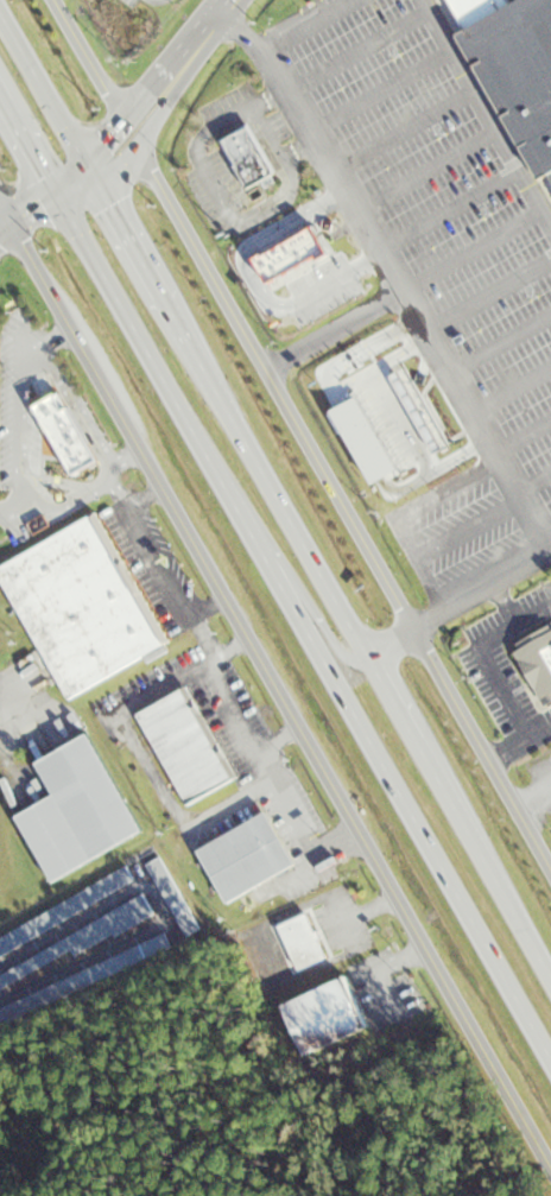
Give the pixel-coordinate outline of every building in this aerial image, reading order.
[(508,2),(507,0),(454,0),(550,198),(550,0),(511,0),(508,2)] [(275,174),(248,126),(219,143),(246,190),(275,174)] [(85,470),(61,424),(33,439),(56,485),(85,470)] [(65,700),(169,647),(99,512),(0,563),(0,574),(65,700)] [(550,701),(550,624),(511,647),(544,705),(550,701)] [(183,805),(234,781),(189,686),(138,710),(183,805)] [(34,759),(52,796),(15,813),(48,880),(140,836),(89,732),(34,759)] [(294,866),(266,812),(196,848),(224,902),(294,866)] [(183,939),(198,932),(164,856),(149,863),(183,939)] [(135,883),(128,869),(0,935),(0,953),(135,883)] [(102,917),(112,937),(155,916),(145,896),(102,917)] [(327,960),(309,913),(278,925),(296,973),(327,960)] [(47,983),(53,998),(172,951),(167,937),(47,983)] [(46,954),(52,950),(51,949),(10,972),(15,981),(50,961),(46,954)]
